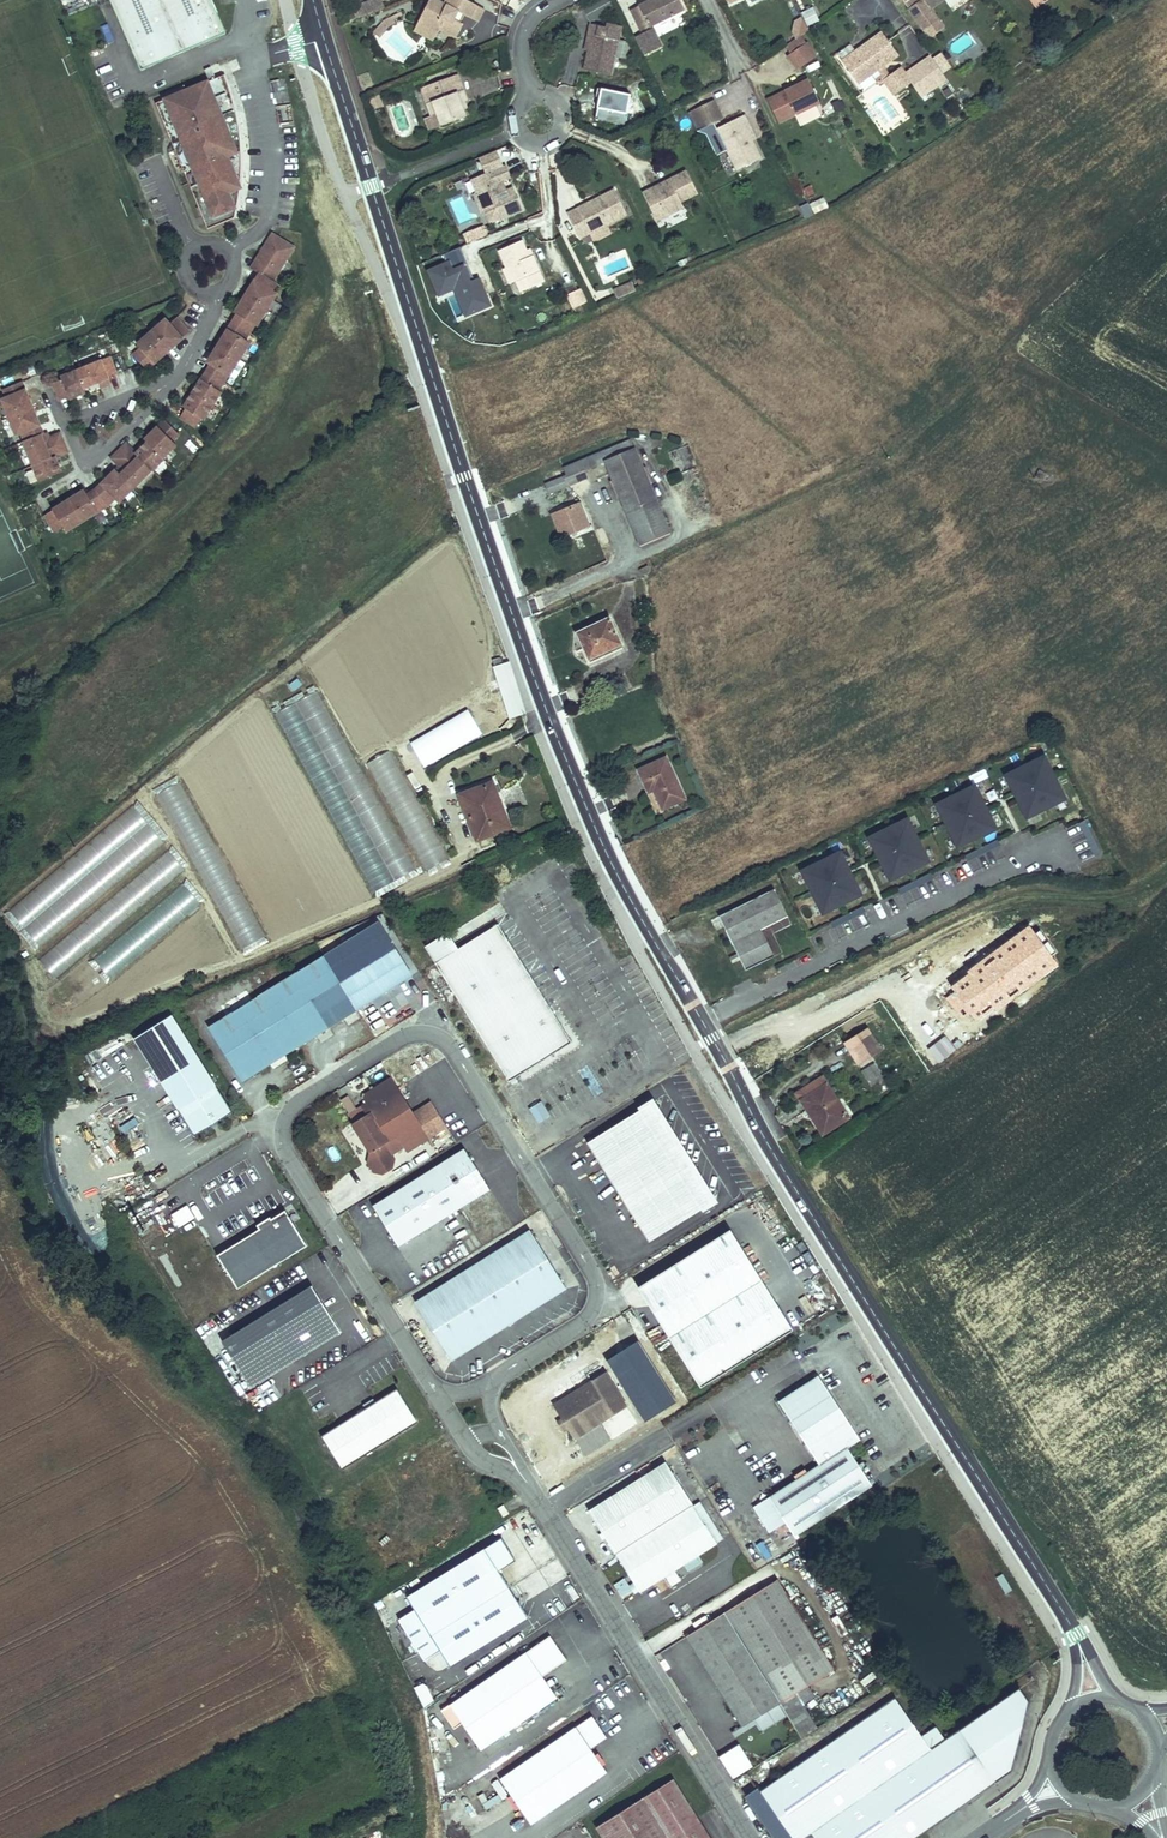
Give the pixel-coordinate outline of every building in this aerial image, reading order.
[(142,68),(226,30),(212,0),(112,0),(142,68)] [(380,6),(395,0),(371,0),(354,7),(356,10),(378,2),(380,6)] [(421,17),(423,25),(437,33),(439,29),(456,38),(463,24),(461,22),(454,19),(458,12),(464,15),(478,22),(484,9),(467,0),(446,0),(445,4),(438,0),(432,0),(429,1),(421,17)] [(606,14),(598,0),(597,0),(582,8),(590,22),(606,14)] [(606,14),(616,8),(611,0),(598,0),(606,14)] [(679,0),(650,0),(631,10),(641,31),(684,10),(679,0)] [(929,39),(944,28),(930,9),(942,0),(902,0),(929,39)] [(378,2),(356,10),(358,17),(380,8),(380,6),(378,2)] [(819,21),(812,7),(801,13),(808,26),(819,21)] [(618,11),(616,8),(606,14),(607,17),(618,11)] [(454,19),(461,22),(464,15),(458,12),(454,19)] [(396,24),(394,20),(393,16),(385,20),(374,32),(380,38),(389,27),(396,24)] [(434,39),(437,33),(423,25),(421,17),(415,29),(434,39)] [(793,32),(797,38),(801,35),(808,30),(802,18),(795,21),(793,32)] [(610,75),(614,57),(620,30),(618,25),(608,23),(607,27),(591,23),(588,34),(592,34),(584,69),(610,75)] [(653,29),(635,38),(643,55),(661,46),(653,29)] [(858,83),(877,69),(882,66),(898,55),(882,32),(842,61),(858,83)] [(816,57),(801,35),(797,38),(785,46),(790,54),(788,55),(798,69),(816,57)] [(618,39),(614,57),(625,59),(629,41),(618,39)] [(932,58),(942,73),(951,68),(940,53),(932,58)] [(920,96),(946,78),(942,73),(932,58),(931,56),(906,74),(901,67),(889,75),(883,79),(884,80),(894,95),(911,83),(920,96)] [(882,66),(877,69),(881,74),(875,80),(878,84),(884,80),(883,79),(889,75),(882,66)] [(222,74),(154,100),(207,225),(236,215),(241,173),(241,145),(235,111),(230,93),(222,74)] [(426,86),(432,101),(427,103),(432,116),(426,118),(430,130),(467,116),(464,110),(462,103),(466,101),(467,101),(462,89),(457,91),(454,81),(457,74),(426,86)] [(462,89),(457,74),(454,81),(457,91),(462,89)] [(807,76),(798,81),(799,84),(767,100),(779,123),(795,115),(801,126),(821,116),(815,105),(820,103),(807,76)] [(861,90),(874,83),(871,78),(858,85),(861,90)] [(799,84),(798,81),(783,88),(785,91),(799,84)] [(432,101),(426,86),(421,88),(427,103),(432,101)] [(369,98),(373,110),(383,106),(379,95),(369,98)] [(616,102),(619,110),(627,106),(624,99),(616,102)] [(713,100),(694,109),(704,128),(713,123),(723,119),(713,100)] [(637,115),(627,106),(619,110),(622,115),(629,122),(637,115)] [(704,128),(694,109),(689,112),(698,131),(704,128)] [(373,114),(368,116),(373,128),(378,125),(373,114)] [(761,158),(752,140),(746,127),(750,125),(744,114),(716,129),(727,150),(737,170),(761,158)] [(713,123),(704,128),(698,131),(706,134),(717,155),(727,150),(716,129),(713,123)] [(746,127),(752,140),(756,138),(750,125),(746,127)] [(513,188),(506,191),(503,192),(498,182),(510,177),(506,166),(472,180),(476,191),(474,194),(482,213),(486,213),(490,223),(522,209),(513,188)] [(654,192),(652,188),(643,193),(652,212),(661,208),(665,216),(683,207),(680,201),(698,193),(687,171),(669,180),(671,184),(654,192)] [(669,180),(652,188),(654,192),(671,184),(669,180)] [(606,225),(627,214),(614,189),(600,197),(601,199),(587,206),(586,204),(577,208),(583,221),(574,226),(579,237),(589,232),(589,233),(606,225)] [(600,197),(586,204),(587,206),(601,199),(600,197)] [(823,197),(809,204),(814,213),(828,207),(823,197)] [(583,221),(577,208),(567,213),(574,226),(583,221)] [(661,208),(652,212),(657,221),(665,216),(661,208)] [(606,225),(589,233),(593,241),(610,232),(606,225)] [(483,226),(465,234),(468,243),(487,235),(483,226)] [(259,273),(272,281),(293,247),(272,235),(256,260),(260,263),(256,270),(255,271),(259,273)] [(499,250),(506,267),(510,266),(516,281),(521,292),(544,282),(532,255),(529,257),(526,250),(522,240),(499,250)] [(489,306),(478,278),(470,281),(463,266),(467,264),(460,247),(443,254),(446,263),(428,270),(438,295),(460,286),(471,313),(489,306)] [(260,263),(256,260),(252,268),(256,270),(260,263)] [(474,280),(467,264),(463,266),(470,281),(474,280)] [(510,266),(506,267),(503,269),(509,284),(516,281),(510,266)] [(245,297),(265,310),(276,294),(271,291),(276,284),(272,281),(259,273),(245,297)] [(632,282),(621,287),(624,296),(636,291),(632,282)] [(471,313),(460,286),(453,289),(465,316),(471,313)] [(617,298),(624,296),(621,287),(614,290),(617,298)] [(574,308),(585,303),(578,289),(567,294),(574,308)] [(232,322),(249,332),(254,324),(256,326),(265,310),(245,297),(235,313),(237,314),(232,322)] [(151,332),(167,351),(188,332),(176,318),(168,324),(165,320),(151,332)] [(217,346),(239,359),(248,343),(244,340),(249,332),(232,322),(217,346)] [(167,351),(151,332),(137,344),(140,348),(133,355),(146,369),(167,351)] [(206,372),(222,382),(227,374),(235,379),(245,363),(239,359),(217,346),(208,362),(211,364),(206,372)] [(76,371),(83,387),(98,381),(107,378),(115,374),(108,356),(99,360),(100,361),(76,371)] [(85,393),(83,387),(76,371),(75,369),(59,376),(61,379),(52,383),(59,400),(68,397),(69,399),(85,393)] [(191,393),(212,406),(221,392),(218,390),(222,382),(206,372),(201,380),(199,379),(191,393)] [(107,378),(98,381),(101,387),(110,384),(107,378)] [(2,400),(8,417),(31,407),(21,382),(3,389),(7,398),(2,400)] [(204,420),(212,406),(191,393),(182,407),(184,408),(179,416),(196,426),(201,418),(204,420)] [(31,407),(8,417),(16,435),(21,432),(24,440),(37,435),(42,433),(31,407)] [(146,441),(161,457),(175,444),(171,440),(169,438),(176,431),(164,420),(144,440),(146,441)] [(177,433),(176,431),(169,438),(171,440),(177,433)] [(42,433),(37,435),(40,443),(44,441),(43,440),(49,437),(46,432),(42,433)] [(46,449),(63,442),(59,433),(49,437),(43,440),(44,441),(40,443),(37,435),(24,440),(23,441),(33,464),(49,458),(46,449)] [(605,460),(635,447),(631,439),(563,467),(566,475),(545,483),(549,495),(588,479),(585,471),(606,462),(605,460)] [(138,457),(150,470),(152,471),(164,460),(161,457),(146,441),(134,453),(125,444),(118,451),(131,464),(138,457)] [(66,451),(63,442),(46,449),(49,458),(33,464),(31,465),(37,481),(61,471),(55,456),(66,451)] [(677,470),(694,468),(691,446),(674,448),(677,470)] [(605,460),(606,462),(611,476),(641,464),(635,447),(605,460)] [(119,475),(132,488),(150,470),(138,457),(131,464),(118,451),(111,458),(119,466),(121,468),(123,467),(125,469),(119,475)] [(611,476),(625,510),(655,497),(641,464),(611,476)] [(115,471),(119,475),(125,469),(123,467),(121,468),(119,466),(115,471)] [(95,490),(107,505),(115,497),(119,501),(132,488),(119,475),(115,471),(114,471),(95,490)] [(68,500),(81,521),(107,505),(95,490),(86,495),(84,490),(68,500)] [(670,533),(655,497),(625,510),(640,546),(670,533)] [(81,521),(68,500),(44,515),(54,531),(62,526),(65,531),(81,521)] [(552,515),(561,537),(589,526),(580,503),(552,515)] [(577,633),(589,659),(622,644),(609,617),(577,633)] [(509,662),(495,666),(512,718),(525,713),(509,662)] [(416,869),(317,691),(275,714),(374,893),(416,869)] [(482,734),(468,709),(410,742),(425,767),(482,734)] [(449,858),(390,750),(367,763),(426,871),(449,858)] [(1006,775),(1027,818),(1065,799),(1044,756),(1006,775)] [(666,758),(639,770),(649,791),(654,789),(663,809),(685,799),(666,758)] [(266,936),(180,782),(155,795),(241,950),(266,936)] [(492,783),(461,795),(478,839),(509,827),(492,783)] [(937,804),(958,847),(996,828),(975,785),(937,804)] [(9,910),(40,947),(164,842),(132,805),(9,910)] [(907,819),(869,838),(890,880),(928,861),(907,819)] [(1079,823),(1095,856),(1101,853),(1084,820),(1079,823)] [(1082,862),(1095,856),(1079,823),(1065,830),(1082,862)] [(965,856),(968,861),(1001,845),(998,839),(965,856)] [(185,869),(168,850),(39,959),(56,978),(185,869)] [(802,871),(823,913),(861,895),(840,852),(802,871)] [(898,889),(901,895),(933,879),(930,873),(898,889)] [(105,983),(202,903),(183,881),(87,962),(105,983)] [(717,916),(744,972),(776,957),(763,930),(791,917),(776,887),(717,916)] [(830,922),(833,928),(866,912),(863,906),(830,922)] [(794,923),(791,917),(763,930),(776,957),(783,954),(773,933),(794,923)] [(458,945),(436,959),(509,1078),(512,1077),(513,1080),(517,1077),(515,1073),(572,1038),(499,920),(458,945)] [(411,975),(378,922),(210,1027),(244,1080),(411,975)] [(426,944),(436,959),(458,945),(448,930),(426,944)] [(134,1038),(195,1136),(233,1112),(172,1014),(134,1038)] [(846,1043),(858,1063),(880,1050),(867,1029),(846,1043)] [(862,1071),(872,1086),(878,1083),(881,1087),(887,1084),(875,1063),(862,1071)] [(366,1103),(361,1106),(366,1115),(361,1118),(356,1110),(348,1114),(353,1123),(351,1124),(369,1153),(367,1163),(373,1173),(383,1175),(393,1169),(395,1159),(393,1155),(404,1148),(407,1153),(447,1127),(431,1102),(413,1113),(391,1077),(365,1094),(364,1099),(366,1103)] [(811,1108),(824,1128),(846,1114),(822,1077),(797,1094),(807,1110),(811,1108)] [(705,1198),(708,1203),(719,1197),(657,1097),(647,1103),(650,1108),(657,1104),(712,1194),(705,1198)] [(349,1099),(341,1103),(348,1114),(356,1110),(349,1099)] [(591,1138),(652,1237),(708,1203),(705,1198),(712,1194),(657,1104),(650,1108),(647,1103),(591,1138)] [(361,1106),(356,1110),(361,1118),(366,1115),(361,1106)] [(807,1110),(823,1134),(849,1118),(846,1114),(824,1128),(811,1108),(807,1110)] [(396,1248),(490,1190),(464,1148),(370,1206),(396,1248)] [(293,1227),(295,1226),(285,1210),(271,1219),(270,1217),(257,1225),(259,1229),(217,1255),(238,1288),(280,1262),(279,1260),(304,1244),(293,1227)] [(307,1245),(295,1226),(293,1227),(304,1244),(279,1260),(280,1262),(307,1245)] [(451,1361),(568,1288),(530,1229),(414,1302),(451,1361)] [(730,1229),(638,1287),(701,1387),(793,1329),(730,1229)] [(312,1285),(222,1341),(251,1388),(341,1332),(312,1285)] [(549,1408),(562,1429),(567,1426),(569,1428),(575,1438),(600,1423),(626,1406),(606,1373),(549,1408)] [(847,1448),(860,1440),(818,1375),(778,1401),(819,1464),(769,1497),(785,1521),(775,1528),(780,1536),(790,1529),(794,1536),(872,1485),(847,1448)] [(365,1408),(321,1436),(342,1469),(418,1422),(397,1389),(375,1402),(378,1407),(368,1413),(365,1408)] [(365,1408),(368,1413),(378,1407),(375,1402),(373,1398),(363,1405),(365,1408)] [(611,1440),(600,1423),(575,1438),(586,1455),(611,1440)] [(666,1462),(588,1511),(616,1554),(693,1505),(666,1462)] [(785,1521),(769,1497),(754,1507),(770,1531),(775,1528),(785,1521)] [(693,1505),(616,1554),(634,1582),(639,1591),(640,1592),(665,1576),(672,1586),(681,1580),(675,1570),(718,1543),(708,1527),(714,1523),(700,1502),(694,1506),(693,1505)] [(509,1514),(503,1505),(498,1508),(503,1517),(509,1514)] [(714,1523),(708,1527),(718,1543),(724,1539),(714,1523)] [(512,1555),(502,1538),(407,1597),(415,1609),(399,1620),(424,1660),(440,1650),(450,1666),(528,1617),(499,1571),(510,1564),(512,1555)] [(808,1538),(800,1544),(803,1549),(812,1544),(808,1538)] [(766,1560),(772,1556),(762,1542),(756,1546),(766,1560)] [(632,1590),(629,1585),(625,1578),(614,1585),(622,1597),(632,1590)] [(778,1579),(725,1612),(781,1702),(834,1669),(778,1579)] [(639,1591),(634,1582),(629,1585),(632,1590),(635,1594),(639,1591)] [(781,1702),(725,1612),(685,1637),(742,1727),(781,1702)] [(567,1660),(550,1636),(450,1704),(481,1750),(557,1697),(543,1676),(567,1660)] [(659,1657),(679,1684),(703,1666),(684,1639),(659,1657)] [(423,1684),(415,1688),(424,1707),(434,1701),(427,1686),(423,1684)] [(745,1796),(774,1837),(804,1837),(812,1833),(815,1837),(914,1837),(1012,1770),(1029,1702),(1019,1688),(945,1739),(936,1726),(921,1736),(895,1697),(760,1791),(758,1787),(745,1796)] [(804,1704),(815,1698),(811,1690),(782,1705),(800,1739),(818,1729),(804,1704)] [(602,1741),(604,1733),(592,1715),(500,1779),(531,1824),(607,1772),(591,1749),(602,1741)] [(735,1781),(755,1769),(739,1744),(719,1757),(735,1781)] [(596,1827),(603,1837),(711,1837),(673,1779),(596,1827)] [(493,1785),(501,1799),(507,1795),(498,1781),(493,1785)]
